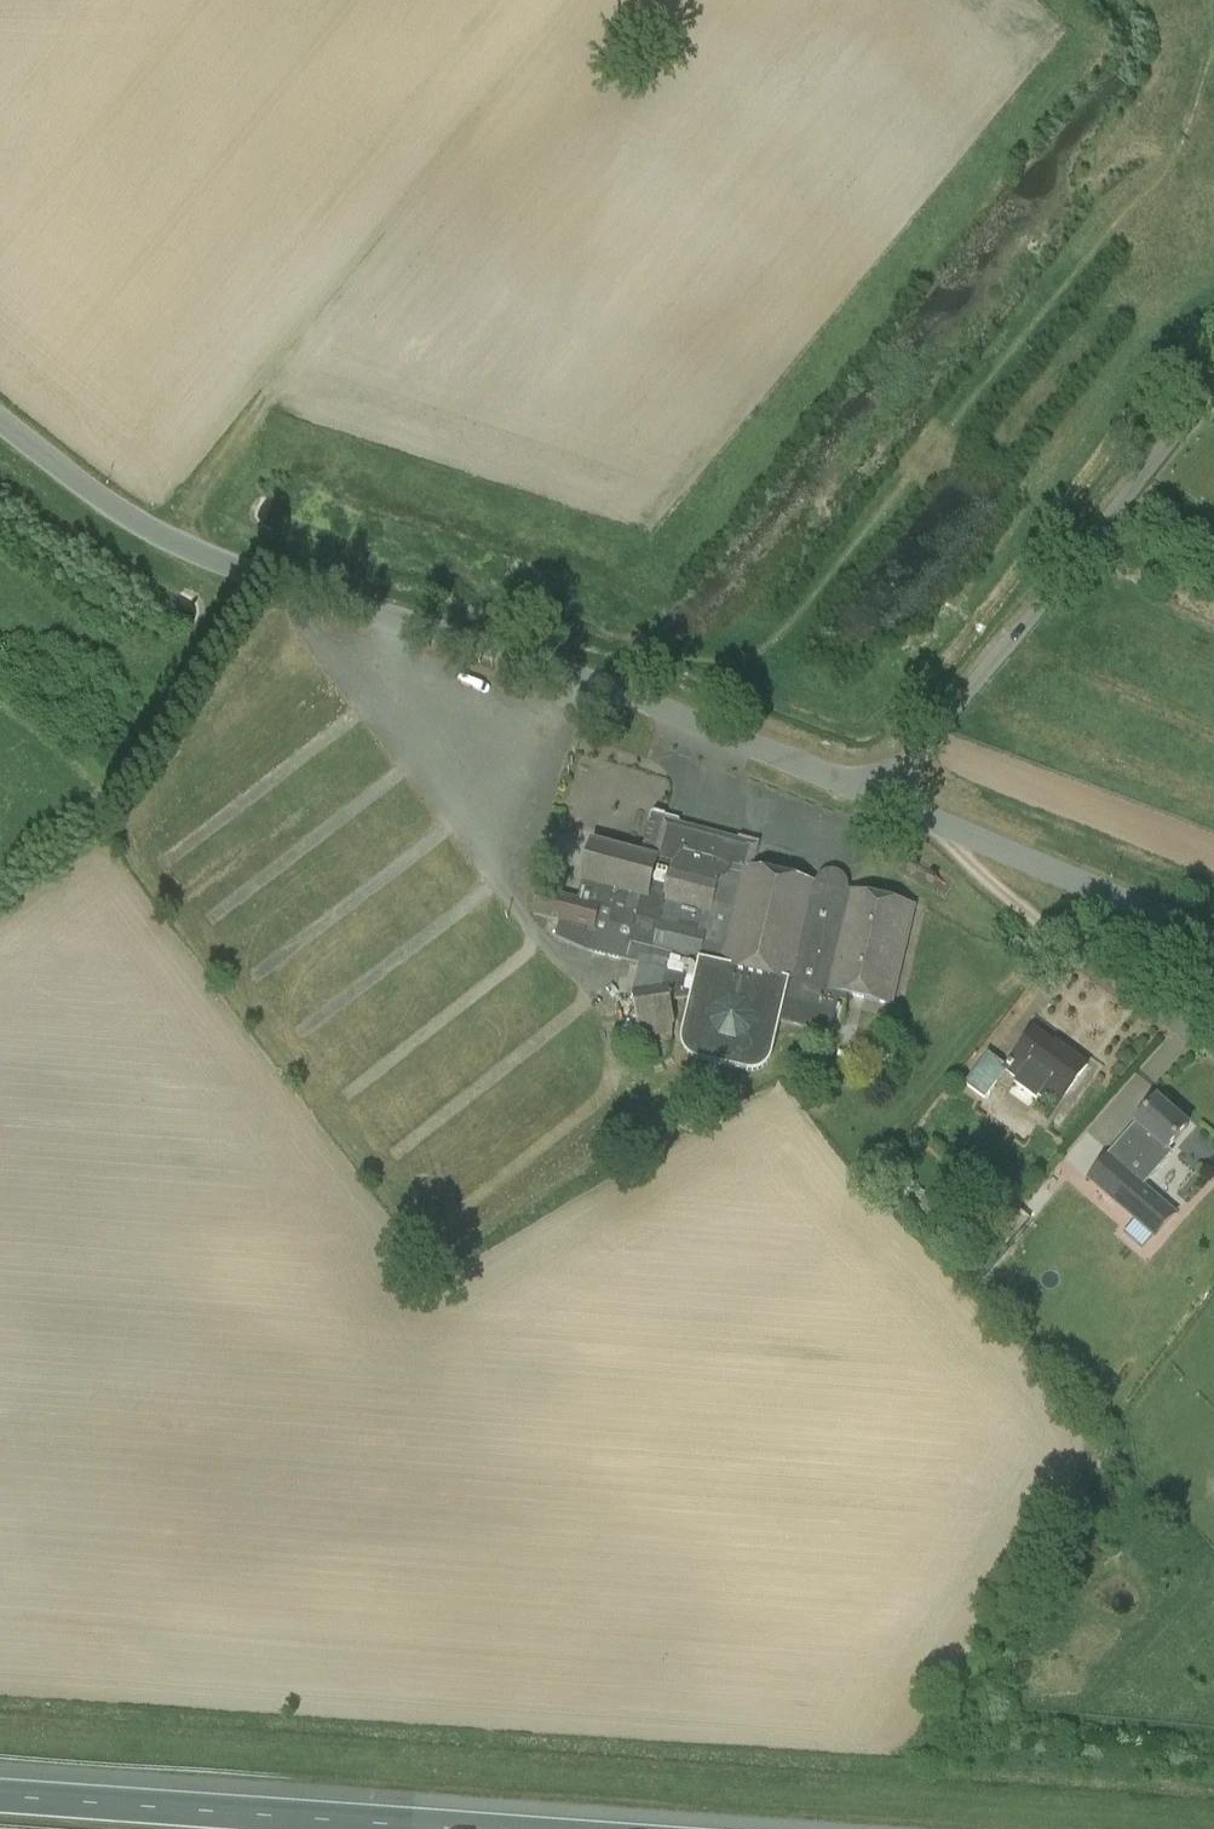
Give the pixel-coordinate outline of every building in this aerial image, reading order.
[(556,938),(587,952),(621,960),(640,964),(633,992),(641,1048),(677,1043),(671,1002),(690,999),(681,1035),(681,1039),(681,1043),(682,1047),(685,1051),(688,1055),(692,1058),(696,1059),(749,1072),(752,1072),(756,1072),(761,1070),(766,1067),(769,1062),(772,1057),(780,1021),(830,1032),(839,993),(890,1005),(913,907),(753,870),(759,844),(738,839),(679,825),(680,822),(664,819),(655,859),(592,844),(579,900),(550,894),(540,891),(534,916),(560,922),(556,938)] [(985,1101),(1006,1073),(1052,1107),(1044,1120),(1048,1123),(1057,1110),(1055,1109),(1086,1066),(1055,1043),(1053,1046),(1034,1031),(1007,1068),(988,1053),(965,1086),(985,1101)] [(1136,1125),(1109,1156),(1119,1165),(1121,1163),(1146,1185),(1174,1153),(1169,1149),(1187,1127),(1156,1100),(1135,1124),(1136,1125)] [(1119,1165),(1098,1189),(1135,1221),(1124,1233),(1142,1249),(1153,1236),(1154,1238),(1175,1213),(1143,1186),(1122,1167),(1119,1165)]
